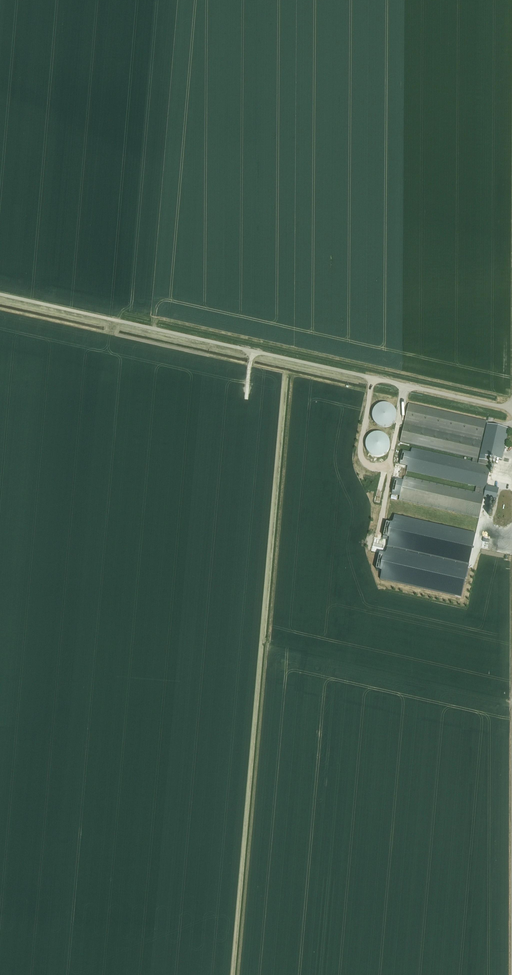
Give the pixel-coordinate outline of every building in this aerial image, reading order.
[(374,424),(375,425),(374,424),(376,425),(377,426),(379,427),(382,428),(384,428),(386,428),(388,427),(390,426),(392,425),(393,424),(395,422),(396,420),(396,418),(396,415),(396,413),(396,411),(395,409),(394,407),(392,406),(390,405),(388,404),(386,403),(384,403),(382,403),(380,404),(378,405),(376,406),(374,407),(373,409),(372,411),(371,413),(371,416),(371,418),(372,420),(373,422),(374,424)] [(400,496),(399,500),(479,518),(484,497),(486,486),(491,467),(489,466),(489,462),(490,458),(502,461),(509,430),(488,425),(488,422),(409,404),(400,442),(473,458),(472,462),(412,449),(411,453),(403,451),(400,464),(408,466),(407,471),(476,486),(475,493),(405,477),(404,481),(400,496)] [(366,443),(365,445),(366,447),(366,449),(367,451),(368,453),(370,454),(371,455),(373,456),(375,457),(377,457),(379,458),(381,457),(383,456),(385,455),(387,454),(388,453),(389,451),(390,449),(391,447),(391,445),(391,443),(390,441),(389,439),(388,437),(387,435),(385,434),(383,433),(381,432),(379,432),(377,432),(375,432),(373,433),(371,434),(370,435),(368,437),(367,439),(366,441),(366,443)] [(395,479),(392,494),(399,495),(400,496),(404,481),(402,481),(395,479)] [(486,486),(484,497),(496,500),(498,489),(486,486)] [(380,553),(376,569),(382,570),(380,579),(461,597),(476,534),(395,516),(393,524),(387,523),(384,536),(390,538),(386,554),(380,553)]
